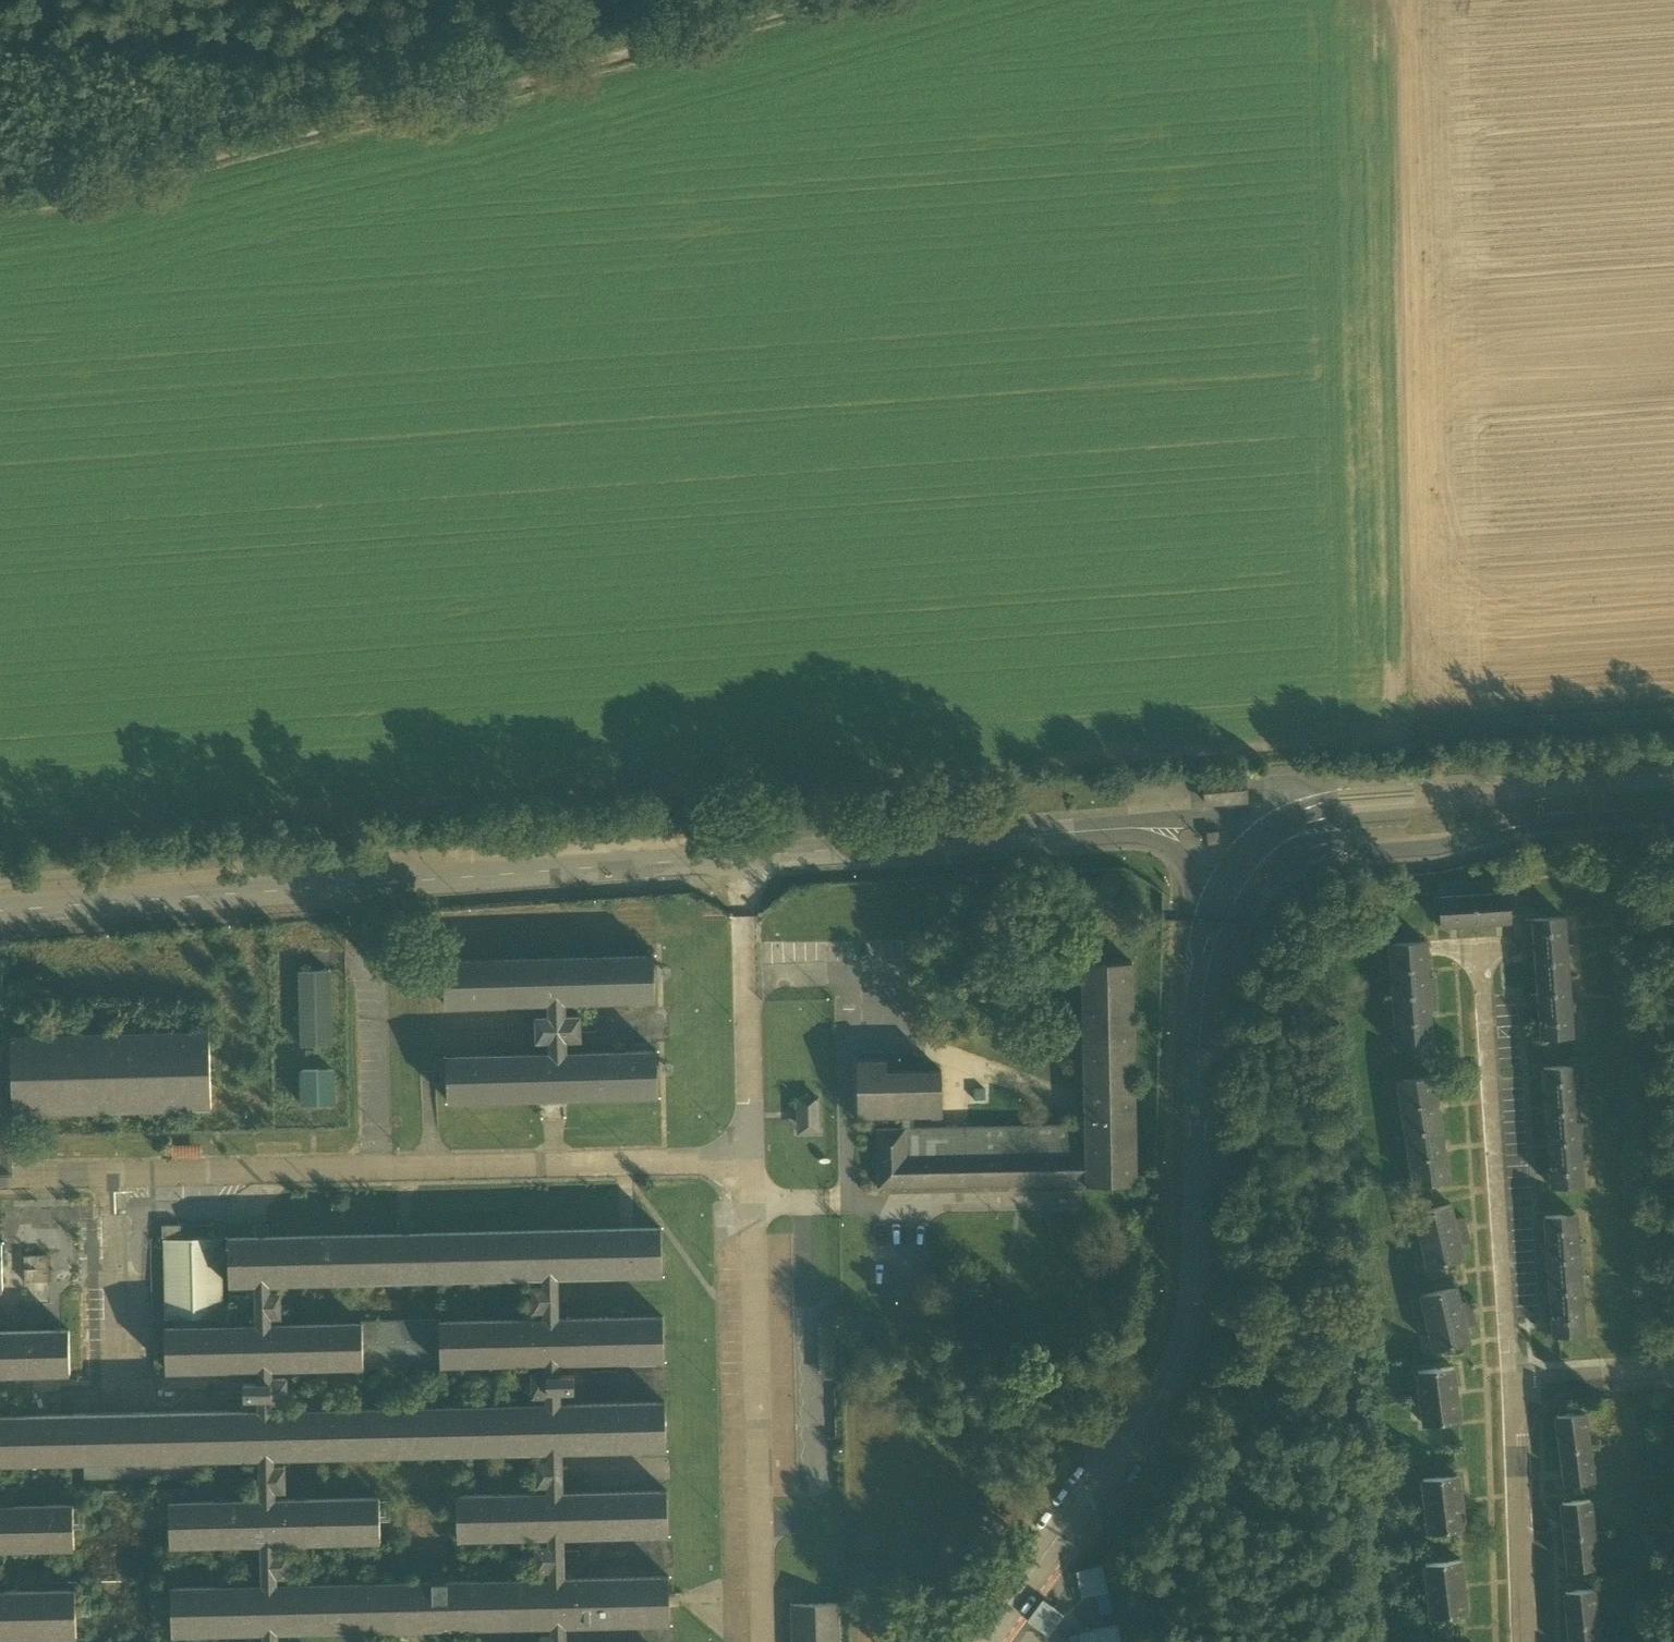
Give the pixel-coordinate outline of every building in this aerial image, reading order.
[(1514,927),(1512,894),(1430,899),(1432,932),(1514,927)] [(1575,1039),(1569,920),(1522,922),(1528,1041),(1575,1039)] [(1433,1048),(1427,943),(1379,946),(1386,1051),(1433,1048)] [(550,1055),(446,1058),(448,1100),(657,1094),(656,1052),(565,1055),(565,1039),(579,1038),(579,1016),(564,1016),(564,1001),(655,998),(654,956),(444,962),(445,1004),(549,1001),(549,1016),(536,1017),(537,1039),(550,1039),(550,1055)] [(1131,962),(1082,963),(1085,1114),(1074,1114),(1074,1125),(913,1128),(913,1115),(942,1114),(940,1070),(886,1072),(886,1060),(856,1061),(858,1116),(901,1115),(902,1129),(877,1129),(878,1187),(1086,1183),(1086,1185),(1136,1184),(1131,962)] [(329,970),(300,971),(302,1045),(331,1045),(329,970)] [(209,1030),(11,1036),(13,1113),(211,1107),(209,1030)] [(333,1069),(301,1070),(302,1105),(334,1104),(333,1069)] [(1585,1189),(1580,1069),(1534,1071),(1539,1191),(1585,1189)] [(1401,1188),(1448,1183),(1437,1080),(1390,1085),(1401,1188)] [(817,1098),(798,1098),(799,1132),(818,1131),(817,1098)] [(1417,1272),(1463,1262),(1451,1207),(1405,1217),(1417,1272)] [(1585,1338),(1580,1216),(1537,1218),(1541,1340),(1585,1338)] [(667,1455),(667,1405),(562,1407),(562,1396),(575,1396),(575,1377),(563,1377),(562,1366),(666,1365),(664,1318),(561,1320),(561,1282),(663,1279),(662,1229),(228,1238),(230,1290),(254,1289),(254,1326),(217,1327),(217,1322),(223,1322),(221,1241),(160,1243),(163,1320),(173,1321),(173,1328),(164,1328),(164,1376),(255,1373),(254,1384),(239,1384),(240,1402),(254,1403),(253,1414),(0,1419),(0,1469),(258,1464),(259,1501),(167,1504),(168,1552),(258,1550),(260,1588),(169,1591),(171,1641),(261,1640),(261,1641),(278,1641),(278,1639),(396,1638),(395,1641),(433,1641),(433,1637),(551,1631),(553,1638),(541,1639),(541,1641),(569,1641),(569,1632),(670,1629),(670,1578),(567,1581),(567,1544),(670,1542),(668,1493),(565,1495),(565,1458),(667,1455)] [(22,1280),(45,1280),(44,1253),(21,1254),(22,1280)] [(1423,1355),(1468,1346),(1457,1290),(1411,1299),(1423,1355)] [(69,1381),(67,1330),(0,1332),(0,1381),(69,1381)] [(1461,1426),(1454,1370),(1409,1375),(1416,1432),(1461,1426)] [(1578,1406),(1544,1411),(1554,1481),(1588,1476),(1578,1406)] [(1415,1529),(1455,1527),(1452,1471),(1413,1473),(1415,1529)] [(1593,1565),(1590,1495),(1553,1496),(1556,1566),(1593,1565)] [(0,1508),(0,1557),(73,1555),(71,1507),(0,1508)] [(1456,1556),(1416,1558),(1419,1615),(1459,1613),(1456,1556)] [(1099,1562),(1083,1563),(1084,1590),(1100,1589),(1099,1562)] [(1072,1593),(1083,1592),(1082,1565),(1071,1566),(1072,1593)] [(1590,1584),(1556,1586),(1559,1641),(1593,1641),(1590,1584)] [(1097,1611),(1108,1608),(1103,1588),(1092,1591),(1097,1611)] [(76,1593),(0,1595),(0,1641),(77,1641),(76,1593)] [(1049,1635),(1063,1613),(1038,1596),(1023,1618),(1049,1635)] [(842,1606),(789,1607),(790,1641),(843,1641),(842,1606)] [(1084,1641),(1117,1641),(1117,1623),(1084,1624),(1084,1641)]
